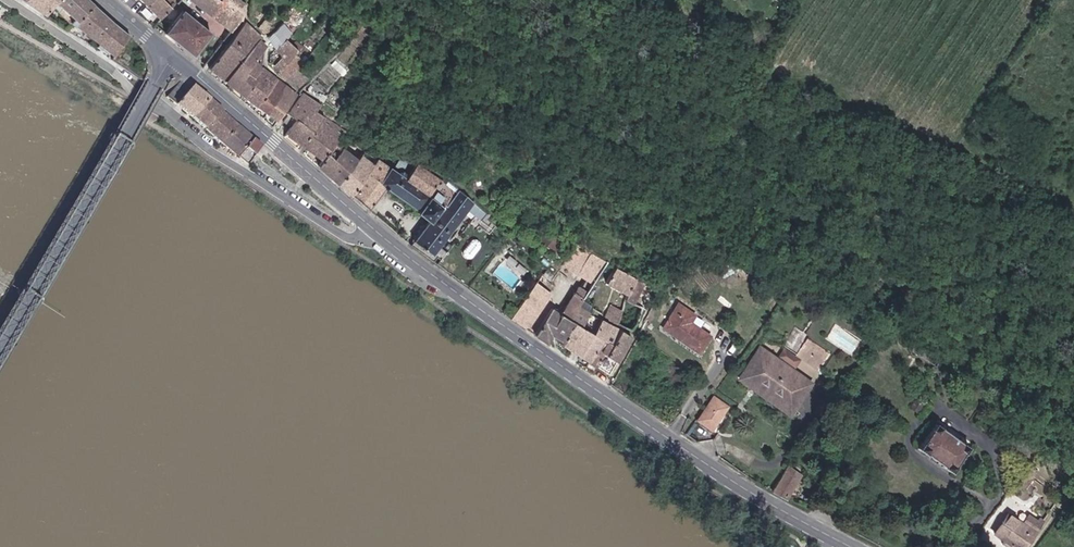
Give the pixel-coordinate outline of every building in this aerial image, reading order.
[(59,0),(25,0),(46,14),(55,5),(59,0)] [(95,4),(90,0),(59,0),(55,5),(77,24),(95,4)] [(171,0),(149,0),(146,3),(160,17),(174,3),(171,0)] [(232,32),(245,16),(248,3),(244,0),(192,0),(232,32)] [(101,43),(116,24),(95,4),(77,24),(81,27),(101,43)] [(196,55),(214,33),(185,10),(167,32),(196,55)] [(269,16),(260,25),(267,32),(276,24),(269,16)] [(263,36),(248,22),(211,67),(226,79),(262,38),(263,36)] [(283,56),(277,63),(280,69),(294,56),(300,49),(289,39),(295,34),(286,22),(269,36),(283,56)] [(116,24),(101,43),(116,55),(130,35),(116,24)] [(262,38),(226,79),(244,94),(256,79),(254,78),(264,65),(257,58),(269,44),(262,38)] [(294,56),(280,69),(300,90),(310,77),(299,68),(294,56)] [(256,79),(244,94),(259,106),(280,77),(264,65),(254,78),(256,79)] [(280,77),(259,106),(269,113),(289,85),(280,77)] [(178,105),(191,89),(182,82),(170,97),(178,105)] [(289,85),(269,113),(277,120),(295,97),(296,91),(289,85)] [(194,118),(209,99),(193,86),(191,89),(178,105),(194,118)] [(305,145),(326,116),(316,110),(321,104),(306,92),(291,112),(298,118),(287,132),(305,145)] [(364,118),(374,105),(364,98),(354,110),(364,118)] [(208,129),(223,112),(209,99),(194,118),(208,129)] [(225,144),(241,127),(223,112),(208,129),(225,144)] [(305,145),(324,160),(340,138),(346,129),(326,116),(305,145)] [(263,145),(241,127),(225,144),(247,165),(263,145)] [(320,166),(334,177),(342,166),(334,159),(349,143),(340,138),(324,160),(320,166)] [(334,177),(354,194),(375,164),(363,155),(367,151),(351,140),(349,143),(334,159),(342,166),(334,177)] [(406,177),(414,164),(405,157),(396,169),(406,177)] [(375,164),(354,194),(371,209),(387,187),(420,210),(419,212),(431,221),(415,239),(433,254),(468,210),(480,220),(486,212),(454,185),(451,189),(414,164),(406,177),(396,169),(380,158),(375,164)] [(580,243),(566,264),(596,284),(611,262),(580,243)] [(631,294),(639,279),(617,267),(609,283),(631,294)] [(636,303),(647,283),(639,279),(631,294),(628,299),(636,303)] [(539,280),(515,315),(531,326),(555,291),(539,280)] [(553,308),(537,333),(549,341),(554,334),(565,342),(564,343),(573,349),(586,328),(579,323),(589,310),(579,303),(582,297),(575,291),(563,310),(560,308),(558,311),(553,308)] [(699,315),(682,304),(667,329),(704,353),(715,336),(695,323),(699,315)] [(607,316),(618,323),(624,310),(613,305),(607,316)] [(586,328),(573,349),(591,362),(610,323),(602,317),(594,333),(586,328)] [(610,323),(591,362),(609,374),(630,336),(610,323)] [(852,352),(859,340),(834,324),(827,336),(852,352)] [(937,353),(912,336),(910,339),(902,333),(901,335),(894,330),(893,331),(887,327),(884,330),(939,367),(945,358),(937,353)] [(806,337),(797,353),(820,367),(830,351),(806,337)] [(801,391),(804,393),(812,381),(762,346),(741,376),(753,385),(757,379),(792,404),(801,391)] [(792,411),(804,393),(801,391),(792,404),(757,379),(753,385),(792,411)] [(715,430),(731,406),(716,396),(700,420),(715,430)] [(964,454),(969,447),(959,441),(958,442),(942,431),(943,430),(934,423),(929,430),(931,431),(923,442),(922,441),(916,448),(925,454),(926,452),(942,464),(941,465),(950,472),(955,466),(953,465),(962,453),(964,454)] [(1037,454),(1041,449),(1026,438),(1018,448),(1028,456),(1032,450),(1037,454)] [(774,488),(787,496),(790,491),(802,473),(792,466),(793,464),(790,462),(774,488)] [(1046,521),(1042,518),(1040,520),(1032,514),(1024,525),(1010,515),(997,533),(1016,546),(1027,546),(1046,521)]
